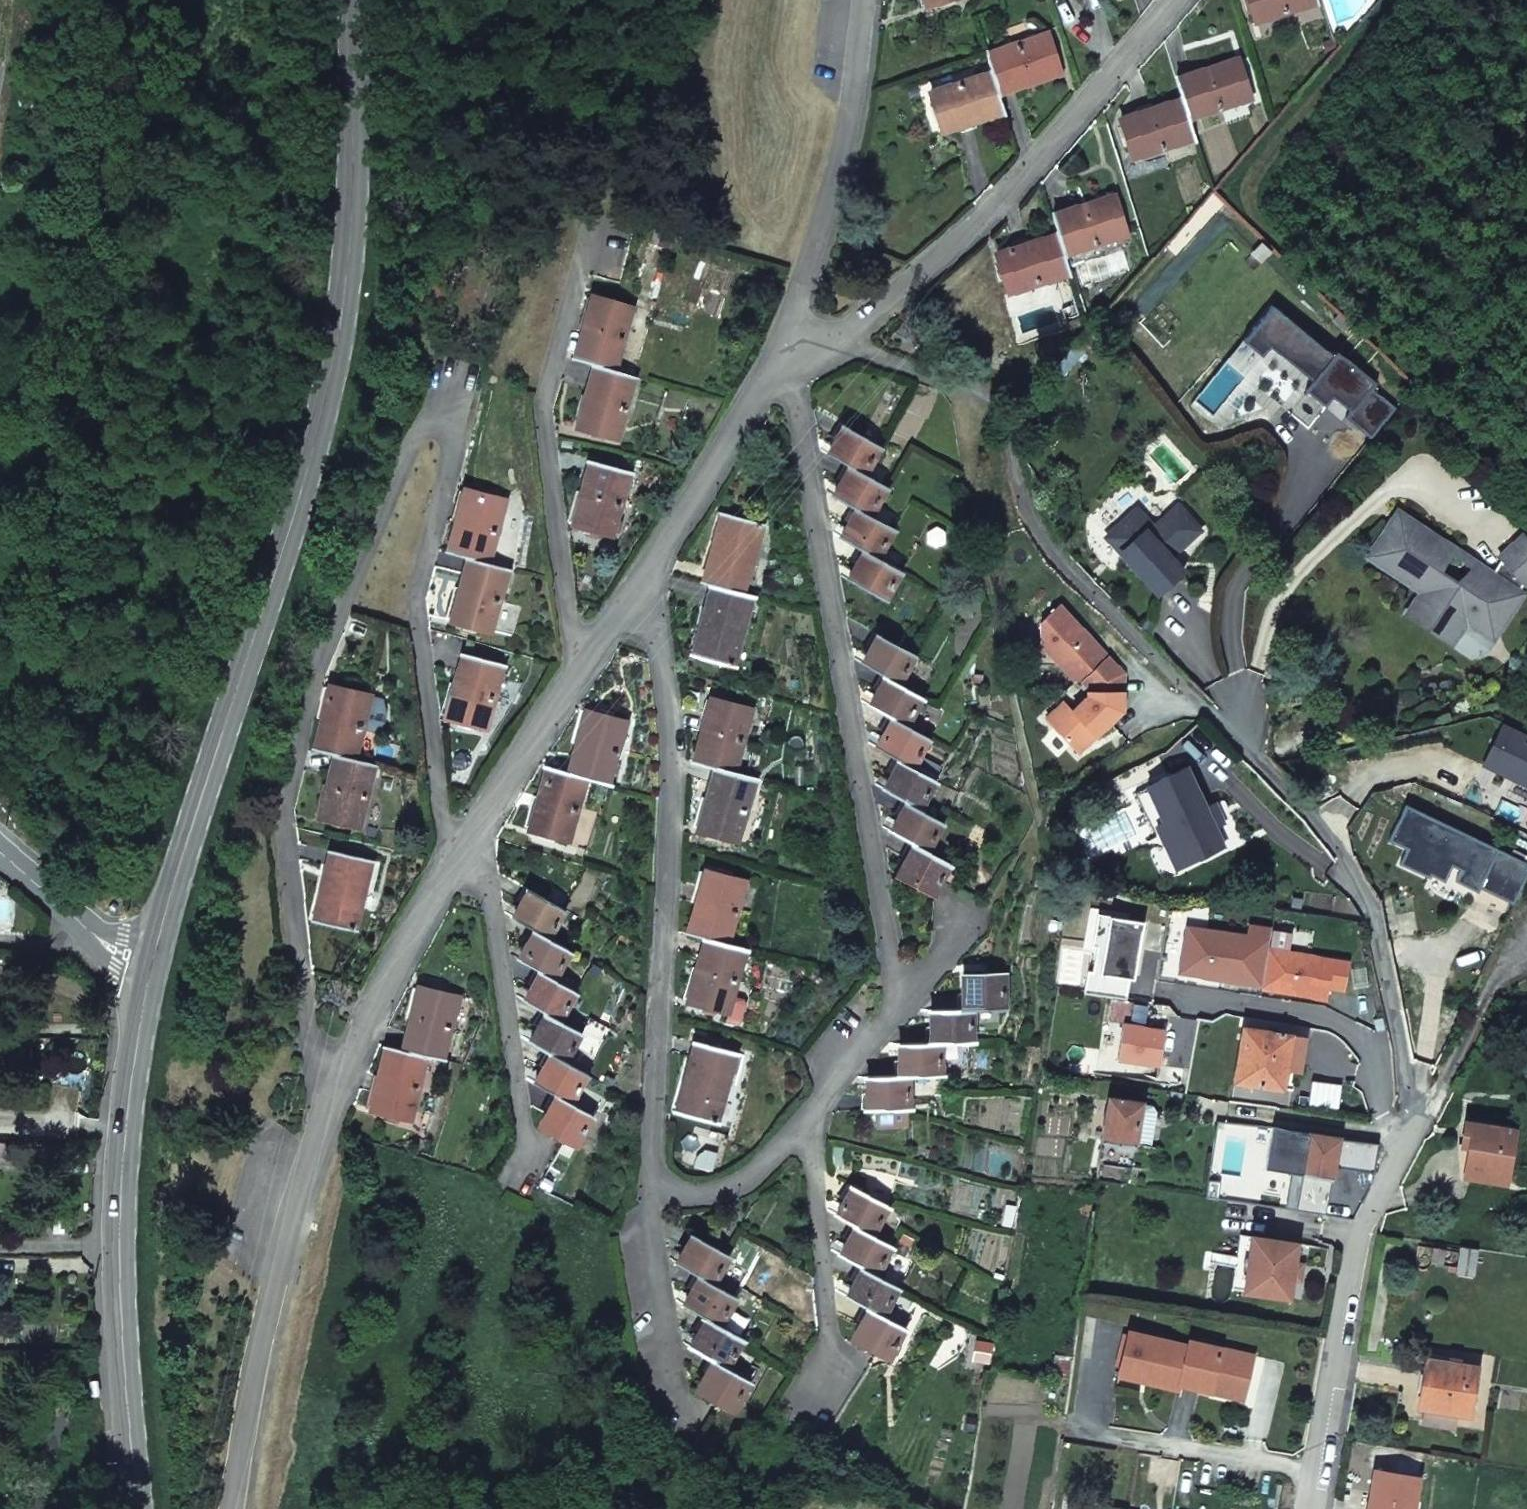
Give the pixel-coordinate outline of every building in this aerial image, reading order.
[(1318,0),(1251,0),(1257,21),(1318,1),(1318,0)] [(992,71),(998,92),(1058,73),(1045,33),(986,52),(992,71)] [(1183,100),(1188,117),(1250,98),(1238,59),(1176,78),(1183,100)] [(1005,112),(998,92),(992,71),(930,91),(944,132),(1005,112)] [(1132,159),(1194,139),(1188,117),(1183,100),(1120,119),(1132,159)] [(1059,233),(1065,254),(1124,236),(1112,195),(1053,214),(1059,233)] [(1071,274),(1065,254),(1059,233),(996,253),(1009,293),(1071,274)] [(574,359),(594,365),(615,370),(632,308),(591,297),(574,359)] [(615,370),(594,365),(577,428),(617,440),(634,375),(615,370)] [(827,452),(850,465),(863,473),(879,445),(844,424),(827,452)] [(628,472),(589,461),(572,524),(612,534),(628,472)] [(863,473),(850,465),(833,494),(856,507),(868,514),(884,485),(863,473)] [(447,552),(468,558),(488,563),(504,501),(464,490),(447,552)] [(1105,535),(1157,593),(1183,570),(1170,556),(1200,530),(1178,505),(1153,527),(1136,508),(1105,535)] [(893,528),(868,514),(856,507),(840,536),(864,550),(875,557),(893,528)] [(1365,556),(1388,570),(1389,568),(1370,556),(1396,516),(1415,528),(1416,526),(1395,512),(1365,556)] [(701,583),(711,585),(744,594),(763,525),(720,513),(701,583)] [(1451,549),(1416,526),(1415,528),(1396,516),(1370,556),(1389,568),(1388,570),(1420,591),(1422,593),(1411,609),(1437,625),(1447,609),(1460,618),(1468,616),(1493,633),(1520,593),(1515,590),(1520,583),(1526,577),(1526,539),(1522,533),(1496,557),(1498,560),(1489,573),(1482,585),(1465,574),(1450,585),(1435,574),(1451,549)] [(1489,573),(1451,549),(1435,574),(1450,585),(1465,574),(1482,585),(1489,573)] [(900,571),(875,557),(864,550),(848,579),(883,600),(900,571)] [(488,563),(468,558),(451,621),(491,632),(508,568),(488,563)] [(744,594),(711,585),(692,653),(734,666),(753,597),(744,594)] [(1491,637),(1493,633),(1468,616),(1460,618),(1447,609),(1437,625),(1411,609),(1422,593),(1420,591),(1404,614),(1449,644),(1463,620),(1491,637)] [(863,662),(885,675),(898,682),(914,654),(878,634),(863,662)] [(503,665),(463,654),(446,716),(487,727),(503,665)] [(898,682),(885,675),(869,704),(892,717),(905,724),(921,696),(898,682)] [(313,751),(334,755),(354,760),(369,696),(328,686),(313,751)] [(692,760),(714,767),(733,772),(751,711),(710,698),(692,760)] [(584,711),(567,773),(585,778),(607,784),(625,722),(584,711)] [(928,738),(905,724),(892,717),(876,746),(900,759),(912,766),(928,738)] [(354,760),(334,755),(319,817),(358,827),(374,764),(354,760)] [(935,780),(912,766),(900,759),(884,787),(907,800),(919,807),(935,780)] [(1189,863),(1225,847),(1187,766),(1147,785),(1164,822),(1169,820),(1189,863)] [(585,778),(567,773),(545,767),(529,830),(568,841),(585,778)] [(733,772),(714,767),(695,830),(736,841),(755,779),(733,772)] [(942,821),(919,807),(907,800),(890,830),(915,844),(925,850),(942,821)] [(949,863),(925,850),(915,844),(898,873),(932,893),(949,863)] [(373,861),(331,850),(314,918),(356,928),(373,861)] [(687,934),(704,938),(727,945),(745,882),(705,871),(687,934)] [(513,917),(536,930),(547,937),(563,909),(529,889),(513,917)] [(547,937),(536,930),(519,959),(540,971),(553,978),(569,949),(547,937)] [(727,945),(704,938),(688,1001),(727,1012),(745,949),(727,945)] [(574,991),(553,978),(540,971),(524,1001),(545,1014),(557,1021),(574,991)] [(962,977),(962,1010),(972,1010),(1004,1009),(1004,976),(962,977)] [(402,1049),(425,1055),(442,1059),(457,997),(417,987),(402,1049)] [(972,1010),(962,1010),(930,1012),(930,1042),(941,1043),(973,1042),(972,1010)] [(579,1033),(557,1021),(545,1014),(529,1042),(551,1054),(563,1061),(579,1033)] [(1234,1082),(1281,1089),(1290,1037),(1290,1035),(1243,1028),(1234,1082)] [(735,1053),(696,1042),(676,1111),(714,1122),(735,1053)] [(941,1076),(941,1043),(930,1042),(898,1043),(897,1077),(908,1076),(941,1076)] [(410,1118),(425,1055),(402,1049),(385,1045),(370,1108),(410,1118)] [(585,1074),(563,1061),(551,1054),(534,1084),(556,1096),(569,1103),(585,1074)] [(908,1109),(908,1076),(897,1077),(864,1077),(865,1109),(874,1109),(903,1109),(908,1109)] [(590,1116),(569,1103),(556,1096),(540,1125),(573,1145),(590,1116)] [(1100,1140),(1104,1140),(1134,1145),(1141,1102),(1108,1097),(1100,1140)] [(903,1109),(874,1109),(874,1125),(904,1125),(903,1109)] [(1469,1148),(1465,1178),(1505,1183),(1513,1129),(1465,1122),(1462,1147),(1469,1148)] [(1294,1131),(1287,1171),(1332,1178),(1334,1167),(1338,1138),(1294,1131)] [(1338,1138),(1334,1167),(1364,1172),(1371,1172),(1376,1144),(1338,1138)] [(837,1216),(855,1225),(872,1234),(886,1205),(852,1187),(837,1216)] [(872,1234),(855,1225),(840,1255),(862,1267),(877,1275),(891,1245),(872,1234)] [(676,1262),(700,1276),(712,1283),(727,1253),(693,1234),(676,1262)] [(1254,1236),(1242,1234),(1233,1289),(1246,1291),(1254,1236)] [(1299,1244),(1254,1236),(1246,1291),(1290,1298),(1299,1244)] [(1445,1244),(1425,1241),(1422,1261),(1427,1262),(1426,1268),(1440,1270),(1445,1244)] [(1476,1249),(1459,1247),(1456,1268),(1455,1273),(1472,1275),(1476,1249)] [(898,1287),(877,1275),(862,1267),(846,1296),(870,1309),(884,1317),(898,1287)] [(712,1283),(700,1276),(684,1306),(706,1318),(719,1326),(735,1296),(712,1283)] [(905,1329),(884,1317),(870,1309),(854,1340),(889,1359),(905,1329)] [(741,1338),(719,1326),(706,1318),(690,1347),(712,1360),(726,1367),(741,1338)] [(1056,1325),(1048,1378),(1067,1381),(1074,1328),(1056,1325)] [(1146,1374),(1144,1382),(1176,1389),(1178,1384),(1210,1391),(1212,1384),(1244,1391),(1252,1355),(1188,1340),(1187,1345),(1127,1331),(1119,1368),(1146,1374)] [(748,1379),(726,1367),(712,1360),(696,1390),(732,1409),(748,1379)] [(1427,1360),(1424,1378),(1421,1398),(1419,1408),(1422,1409),(1453,1413),(1465,1415),(1473,1367),(1427,1360)] [(1119,1368),(1117,1375),(1144,1382),(1146,1374),(1119,1368)] [(1212,1384),(1210,1391),(1242,1399),(1244,1391),(1212,1384)] [(1453,1413),(1422,1409),(1420,1424),(1451,1428),(1453,1413)] [(1369,1506),(1368,1508),(1411,1508),(1416,1479),(1374,1472),(1369,1506)]
